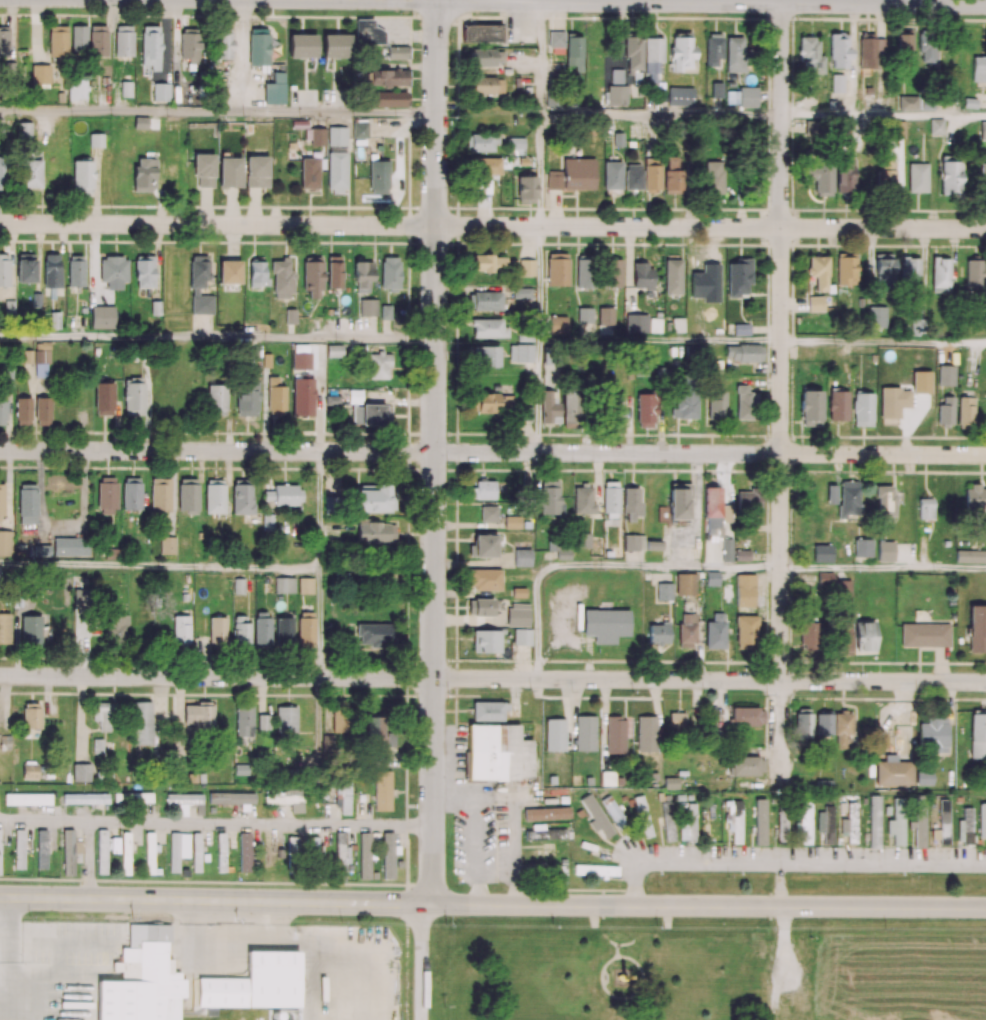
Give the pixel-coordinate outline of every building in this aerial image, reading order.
[(385,45),(356,45),(356,20),(374,20),(374,26),(385,32),(385,45)] [(503,26),(468,25),(465,26),(463,27),(463,28),(462,30),(462,42),(503,42),(503,40),(506,40),(506,27),(503,27),(503,26)] [(409,59),(383,59),(383,47),(409,48),(409,59)] [(370,71),(370,88),(406,88),(406,71),(370,71)] [(368,92),(408,93),(408,108),(368,108),(368,92)]
